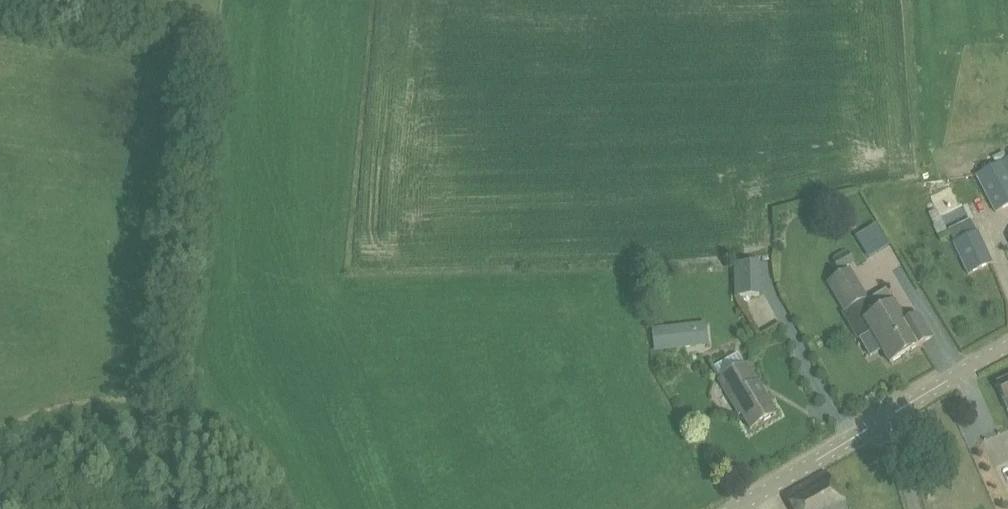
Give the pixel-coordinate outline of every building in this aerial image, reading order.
[(993,158),(997,165),(1007,159),(1004,152),(993,158)] [(976,175),(995,214),(1007,207),(1007,159),(997,165),(976,175)] [(942,222),(933,226),(939,236),(947,232),(942,222)] [(979,230),(976,232),(954,242),(952,243),(967,276),(994,263),(979,230)] [(853,263),(848,252),(833,260),(839,270),(853,263)] [(752,263),(753,290),(767,290),(766,262),(752,263)] [(845,313),(868,299),(850,270),(827,284),(845,313)] [(867,302),(875,314),(865,320),(864,321),(871,332),(860,339),(870,356),(881,349),(890,363),(933,338),(919,315),(906,322),(895,302),(894,303),(887,291),(867,302)] [(695,348),(693,326),(652,329),(654,352),(695,348)] [(735,372),(737,374),(720,384),(738,416),(741,414),(749,429),(776,414),(761,388),(747,365),(735,372)] [(997,384),(1005,402),(1004,402),(1007,410),(1007,379),(997,384)] [(825,472),(785,494),(784,495),(792,508),(846,508),(825,472)]
